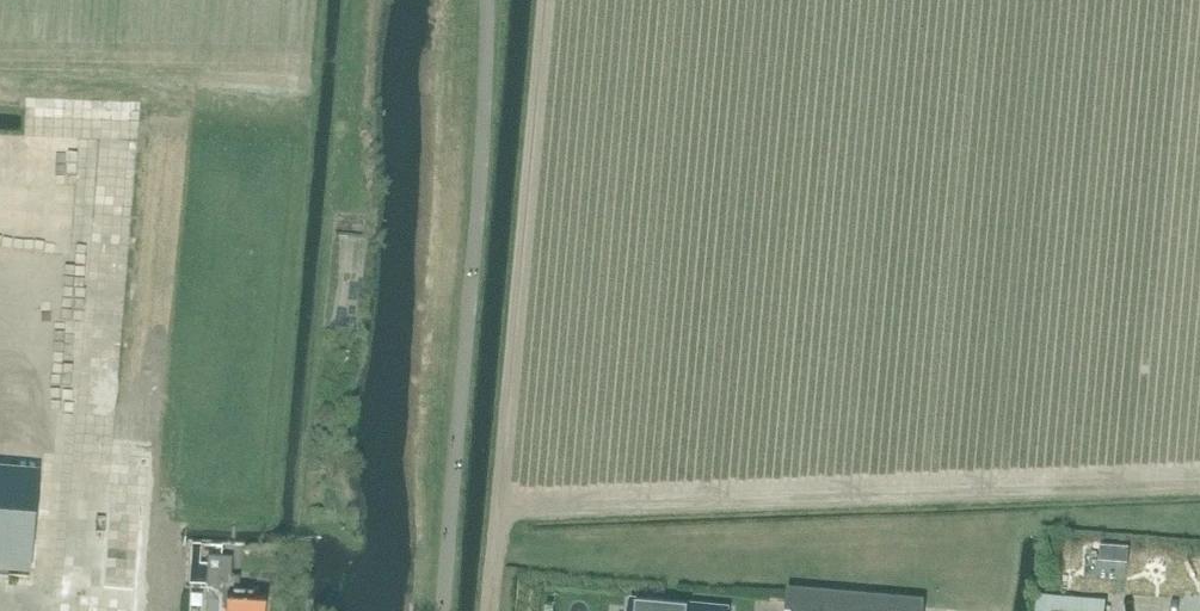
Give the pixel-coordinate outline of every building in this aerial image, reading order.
[(29,578),(37,477),(0,474),(0,576),(29,578)] [(233,561),(209,559),(207,588),(219,588),(218,608),(226,609),(226,610),(263,610),(264,602),(239,600),(239,579),(232,579),(233,561)] [(925,605),(787,592),(785,610),(925,610),(925,605)] [(193,596),(192,607),(200,607),(201,596),(193,596)] [(1104,605),(1037,599),(1036,610),(1103,610),(1104,605)]
